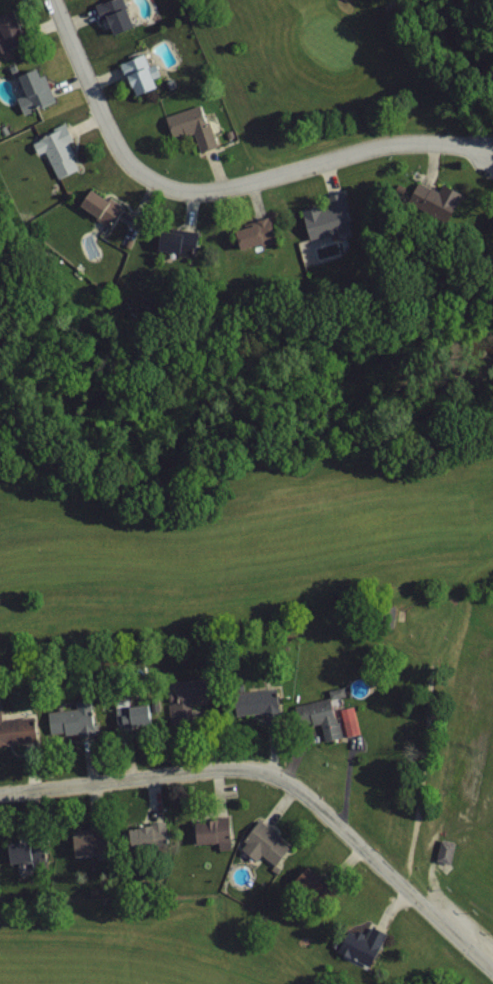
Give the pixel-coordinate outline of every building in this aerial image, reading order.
[(131,27),(121,0),(107,0),(95,4),(106,35),(131,27)] [(2,51),(17,46),(13,34),(22,32),(14,5),(0,10),(0,45),(2,51)] [(129,95),(153,87),(142,54),(118,62),(129,95)] [(36,58),(10,64),(18,95),(43,89),(36,58)] [(197,152),(214,147),(202,104),(163,115),(169,137),(191,131),(197,152)] [(56,178),(80,169),(64,126),(40,135),(56,178)] [(119,209),(91,190),(80,205),(108,225),(119,209)] [(299,209),(306,239),(351,229),(343,192),(323,196),(324,203),(299,209)] [(272,242),(268,221),(233,227),(236,248),(272,242)] [(190,705),(209,703),(207,681),(169,684),(172,724),(192,722),(190,705)] [(235,717),(277,713),(274,688),(233,692),(235,717)] [(91,701),(74,702),(75,710),(45,712),(45,717),(1,719),(1,711),(0,711),(0,742),(93,738),(91,701)] [(324,723),(324,704),(297,704),(297,723),(324,723)] [(148,726),(148,705),(115,705),(115,726),(148,726)] [(191,844),(216,843),(216,849),(229,849),(228,816),(189,818),(191,844)] [(236,847),(255,861),(259,855),(275,866),(290,845),(255,820),(236,847)] [(125,826),(126,848),(150,847),(149,825),(125,826)] [(70,856),(92,854),(90,832),(68,835),(70,856)] [(4,863),(30,861),(28,842),(3,843),(4,863)] [(448,860),(448,844),(436,844),(436,860),(448,860)] [(290,880),(310,899),(324,884),(303,865),(290,880)] [(347,926),(335,952),(367,968),(385,932),(370,925),(364,935),(347,926)]
